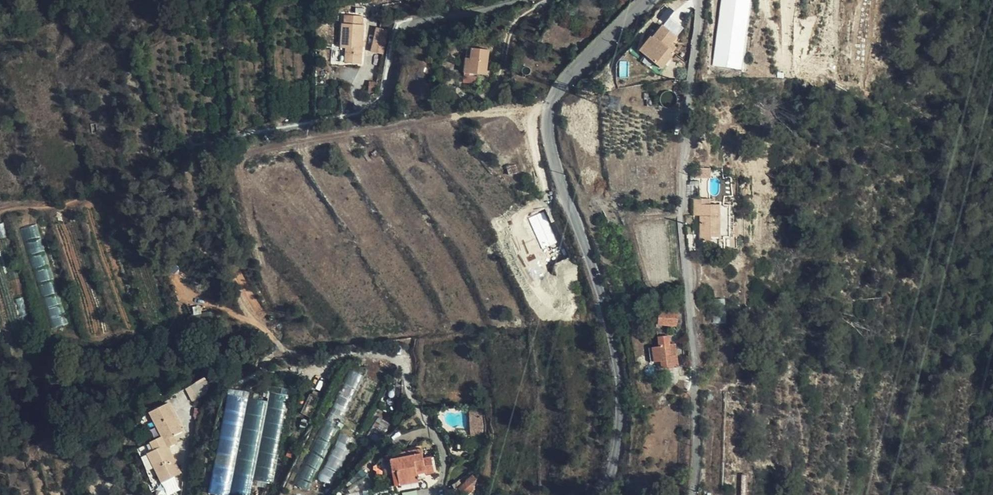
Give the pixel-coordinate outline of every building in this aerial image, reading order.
[(751,0),(723,0),(714,65),(742,68),(751,0)] [(358,25),(357,17),(338,17),(338,25),(337,25),(339,63),(361,62),(359,25),(358,25)] [(652,36),(647,42),(652,46),(646,52),(656,61),(661,55),(668,61),(676,53),(673,51),(668,47),(672,42),(678,35),(663,24),(653,36),(652,36)] [(384,53),(390,29),(378,26),(372,51),(384,53)] [(652,46),(647,42),(642,49),(646,52),(652,46)] [(676,46),(672,42),(668,47),(673,51),(676,46)] [(471,46),(468,72),(485,73),(488,48),(471,46)] [(661,55),(656,61),(664,67),(668,61),(661,55)] [(715,241),(712,205),(705,206),(704,201),(695,201),(696,216),(701,216),(703,242),(715,241)] [(37,223),(21,228),(30,254),(46,249),(37,223)] [(717,299),(719,315),(727,314),(726,298),(717,299)] [(62,300),(47,305),(54,327),(69,323),(62,300)] [(676,325),(678,316),(669,315),(669,311),(660,310),(659,326),(667,327),(668,324),(676,325)] [(672,366),(669,336),(660,338),(663,367),(672,366)] [(361,456),(407,359),(389,350),(365,349),(360,357),(354,353),(287,488),(299,494),(304,485),(313,490),(315,485),(323,490),(330,476),(340,481),(354,453),(361,456)] [(186,386),(192,400),(213,391),(207,378),(186,386)] [(212,494),(251,494),(254,479),(276,483),(289,393),(271,391),(270,399),(226,393),(212,494)] [(173,474),(181,470),(168,446),(178,441),(174,435),(182,429),(168,402),(148,412),(161,435),(148,442),(153,450),(147,453),(161,480),(163,479),(173,474)] [(423,466),(432,465),(431,461),(431,454),(397,457),(398,472),(402,472),(403,483),(424,481),(423,471),(423,466)] [(443,475),(442,464),(432,465),(432,470),(433,476),(443,475)] [(376,482),(363,468),(343,489),(349,494),(363,494),(376,482)] [(173,474),(163,479),(166,486),(176,480),(173,474)]
